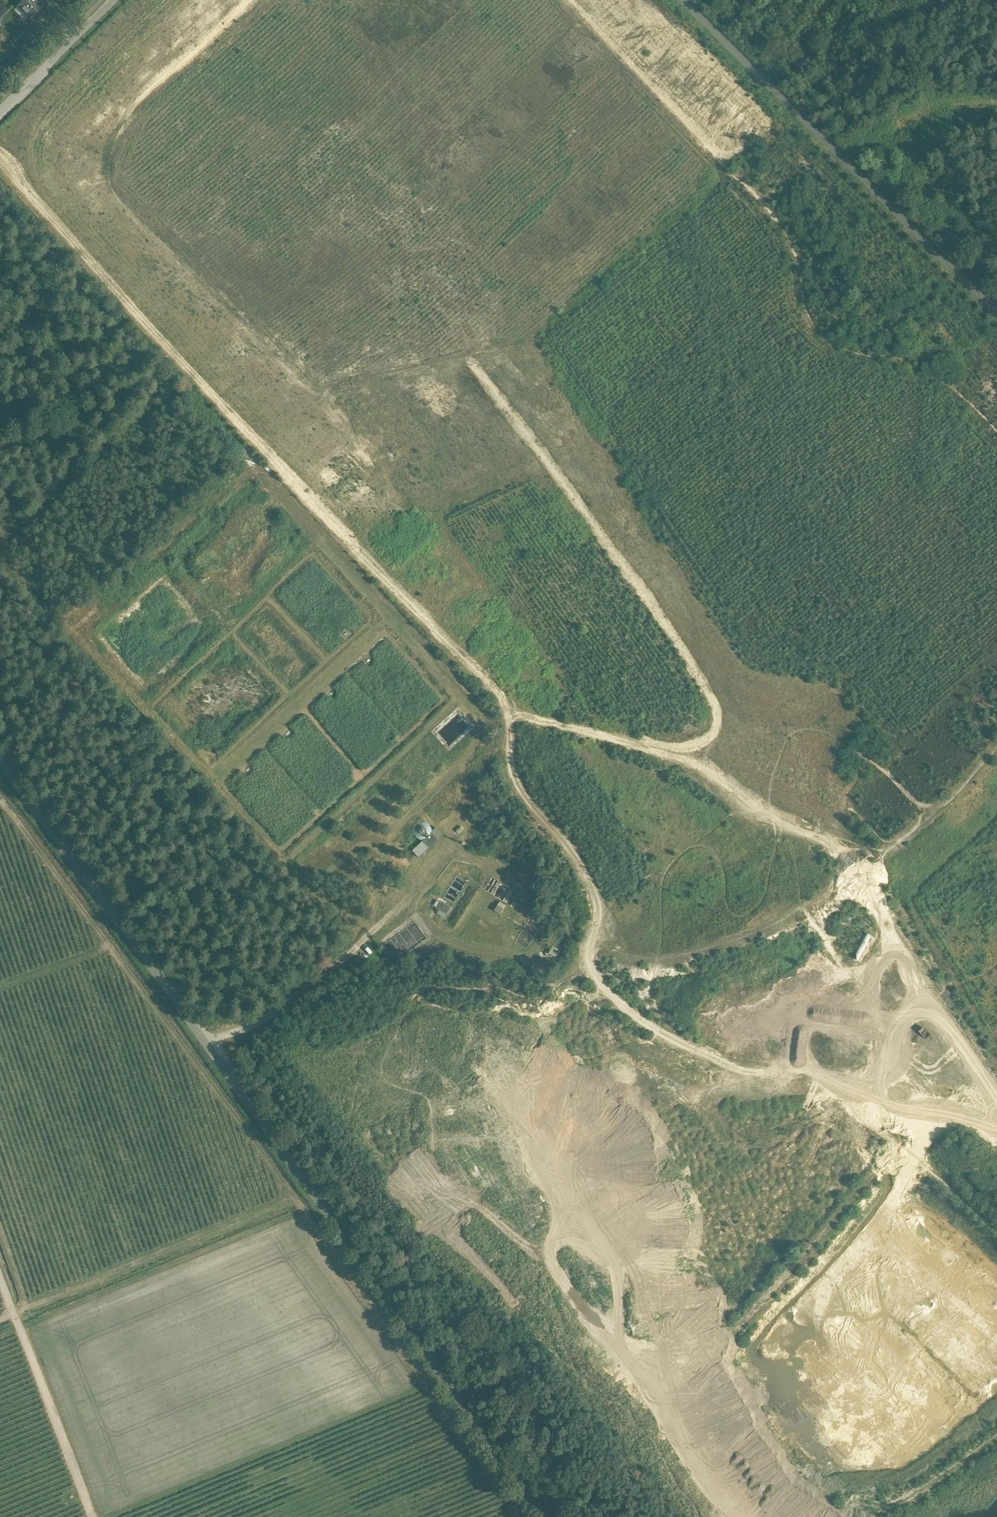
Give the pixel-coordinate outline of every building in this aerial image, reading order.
[(16,9),(17,9),(17,8),(29,20),(29,21),(29,22),(42,9),(33,0),(34,0),(25,0),(24,1),(16,9)] [(417,839),(421,840),(422,841),(428,847),(428,848),(437,840),(430,833),(430,829),(428,827),(426,824),(422,823),(419,824),(416,825),(414,828),(413,831),(413,834),(415,837),(417,839)] [(430,833),(437,840),(441,835),(435,829),(430,833)] [(422,841),(411,851),(417,857),(428,847),(422,841)] [(451,908),(441,902),(437,908),(440,910),(438,913),(444,918),(451,908)] [(384,943),(396,960),(428,939),(416,921),(384,943)]
